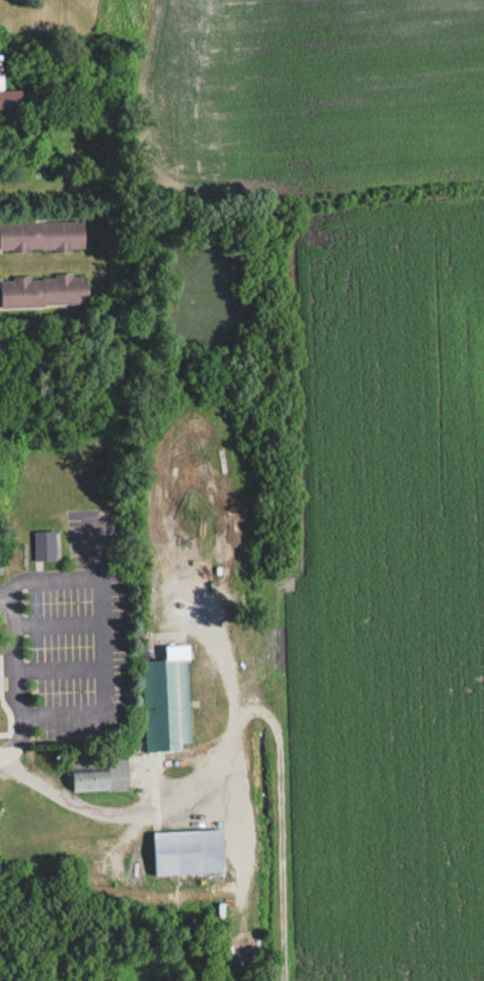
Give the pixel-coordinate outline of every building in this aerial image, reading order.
[(22,91),(0,91),(0,110),(22,110),(22,91)] [(84,250),(83,220),(0,221),(0,251),(84,250)] [(0,308),(87,304),(86,274),(0,278),(0,297),(0,308)] [(33,560),(57,560),(57,531),(33,531),(33,560)] [(188,643),(163,644),(164,659),(141,659),(142,751),(187,750),(185,658),(189,658),(188,643)] [(109,771),(72,771),(72,790),(127,790),(127,755),(109,755),(109,771)] [(152,830),(152,873),(223,871),(223,829),(152,830)]
